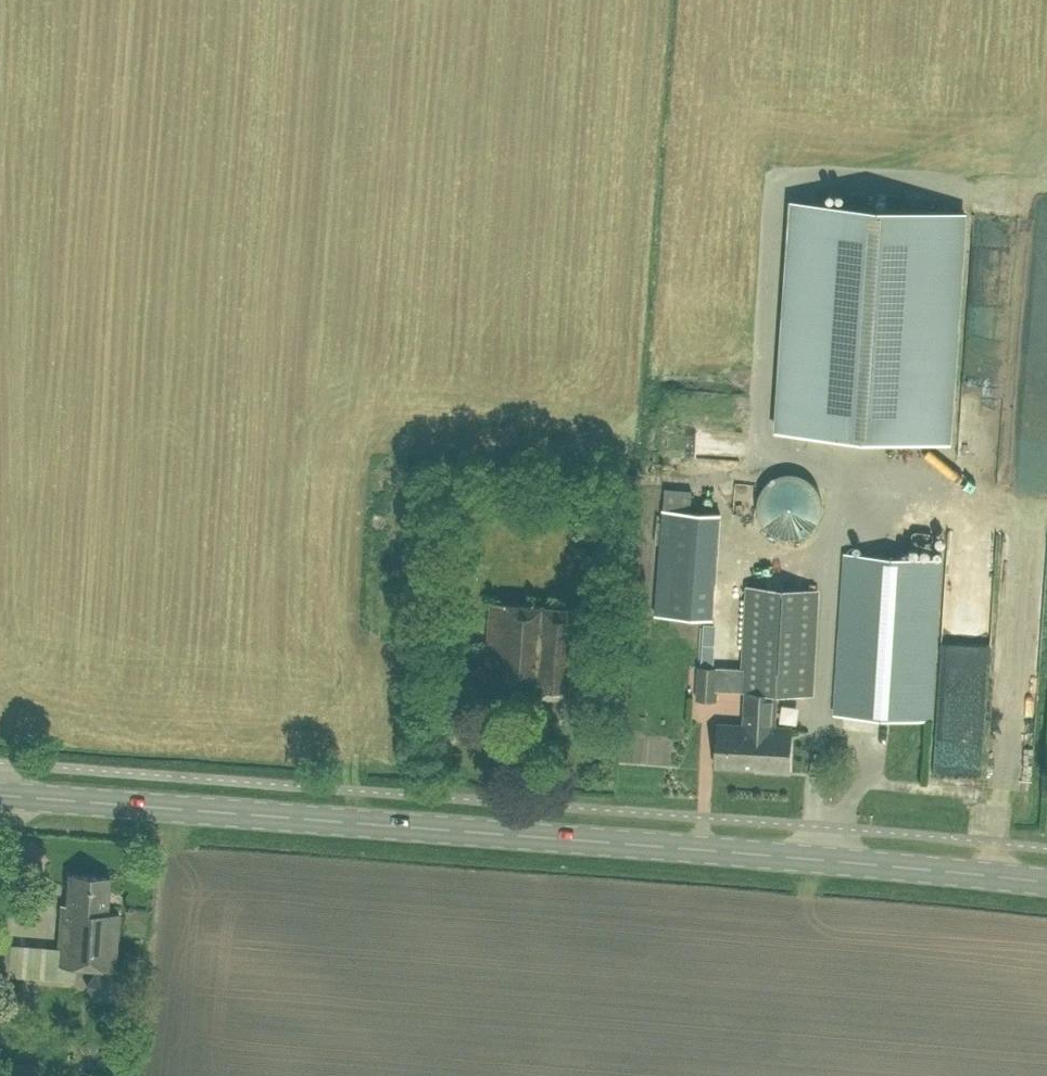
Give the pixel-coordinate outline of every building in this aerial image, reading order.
[(968,211),(790,199),(774,430),(952,442),(968,211)] [(816,485),(802,475),(786,473),(770,480),(760,493),(758,510),(764,525),(778,535),(795,537),(810,531),(820,517),(822,501),(816,485)] [(690,490),(664,488),(655,614),(712,619),(720,512),(689,510),(690,490)] [(940,558),(842,552),(832,714),(930,720),(940,558)] [(716,765),(753,767),(762,586),(744,585),(739,690),(743,690),(742,724),(718,722),(716,765)] [(817,589),(762,586),(753,767),(767,768),(767,770),(789,771),(792,726),(773,725),(775,692),(812,694),(817,589)] [(597,608),(491,600),(484,689),(548,694),(546,717),(567,719),(566,723),(579,724),(580,720),(582,720),(583,701),(607,703),(609,682),(606,682),(607,671),(592,670),(597,608)] [(967,651),(981,655),(986,638),(971,634),(967,651)] [(718,666),(696,665),(694,698),(716,700),(718,666)] [(627,763),(658,764),(659,737),(628,736),(627,763)] [(67,874),(65,903),(59,904),(57,947),(8,944),(8,935),(0,934),(0,985),(5,985),(6,976),(74,980),(75,967),(114,968),(118,912),(107,911),(109,877),(67,874)] [(111,972),(93,971),(85,984),(93,999),(109,999),(118,987),(111,972)] [(19,1063),(18,1068),(6,1067),(6,1075),(36,1075),(37,1064),(19,1063)]
